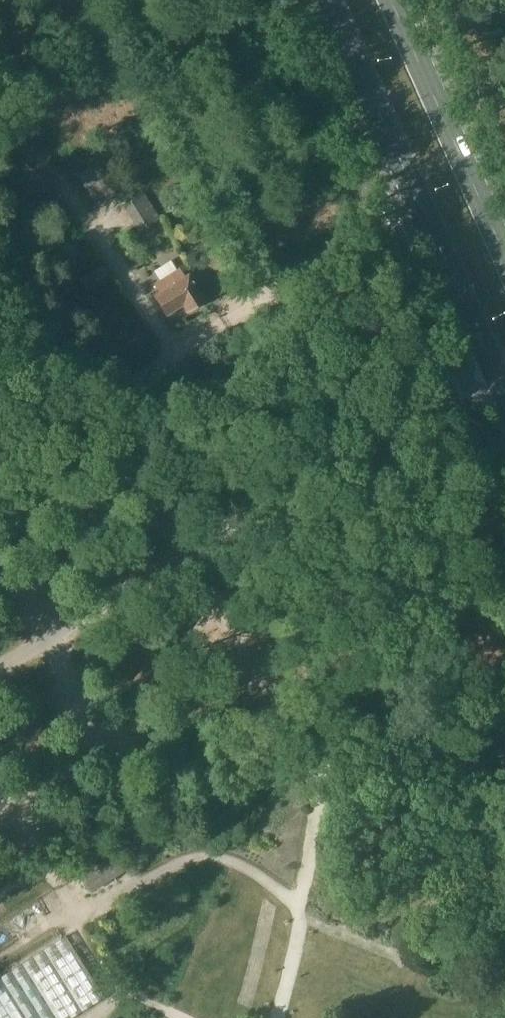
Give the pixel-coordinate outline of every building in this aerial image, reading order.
[(98,163),(78,176),(87,190),(107,176),(98,163)] [(161,220),(144,193),(124,205),(140,232),(161,220)] [(189,311),(206,301),(192,276),(187,279),(182,270),(158,284),(163,293),(159,295),(170,314),(185,305),(189,311)] [(91,271),(79,278),(89,293),(100,286),(91,271)] [(114,856),(81,877),(92,893),(125,872),(114,856)] [(106,998),(68,938),(0,980),(0,1017),(75,1017),(106,998)]
